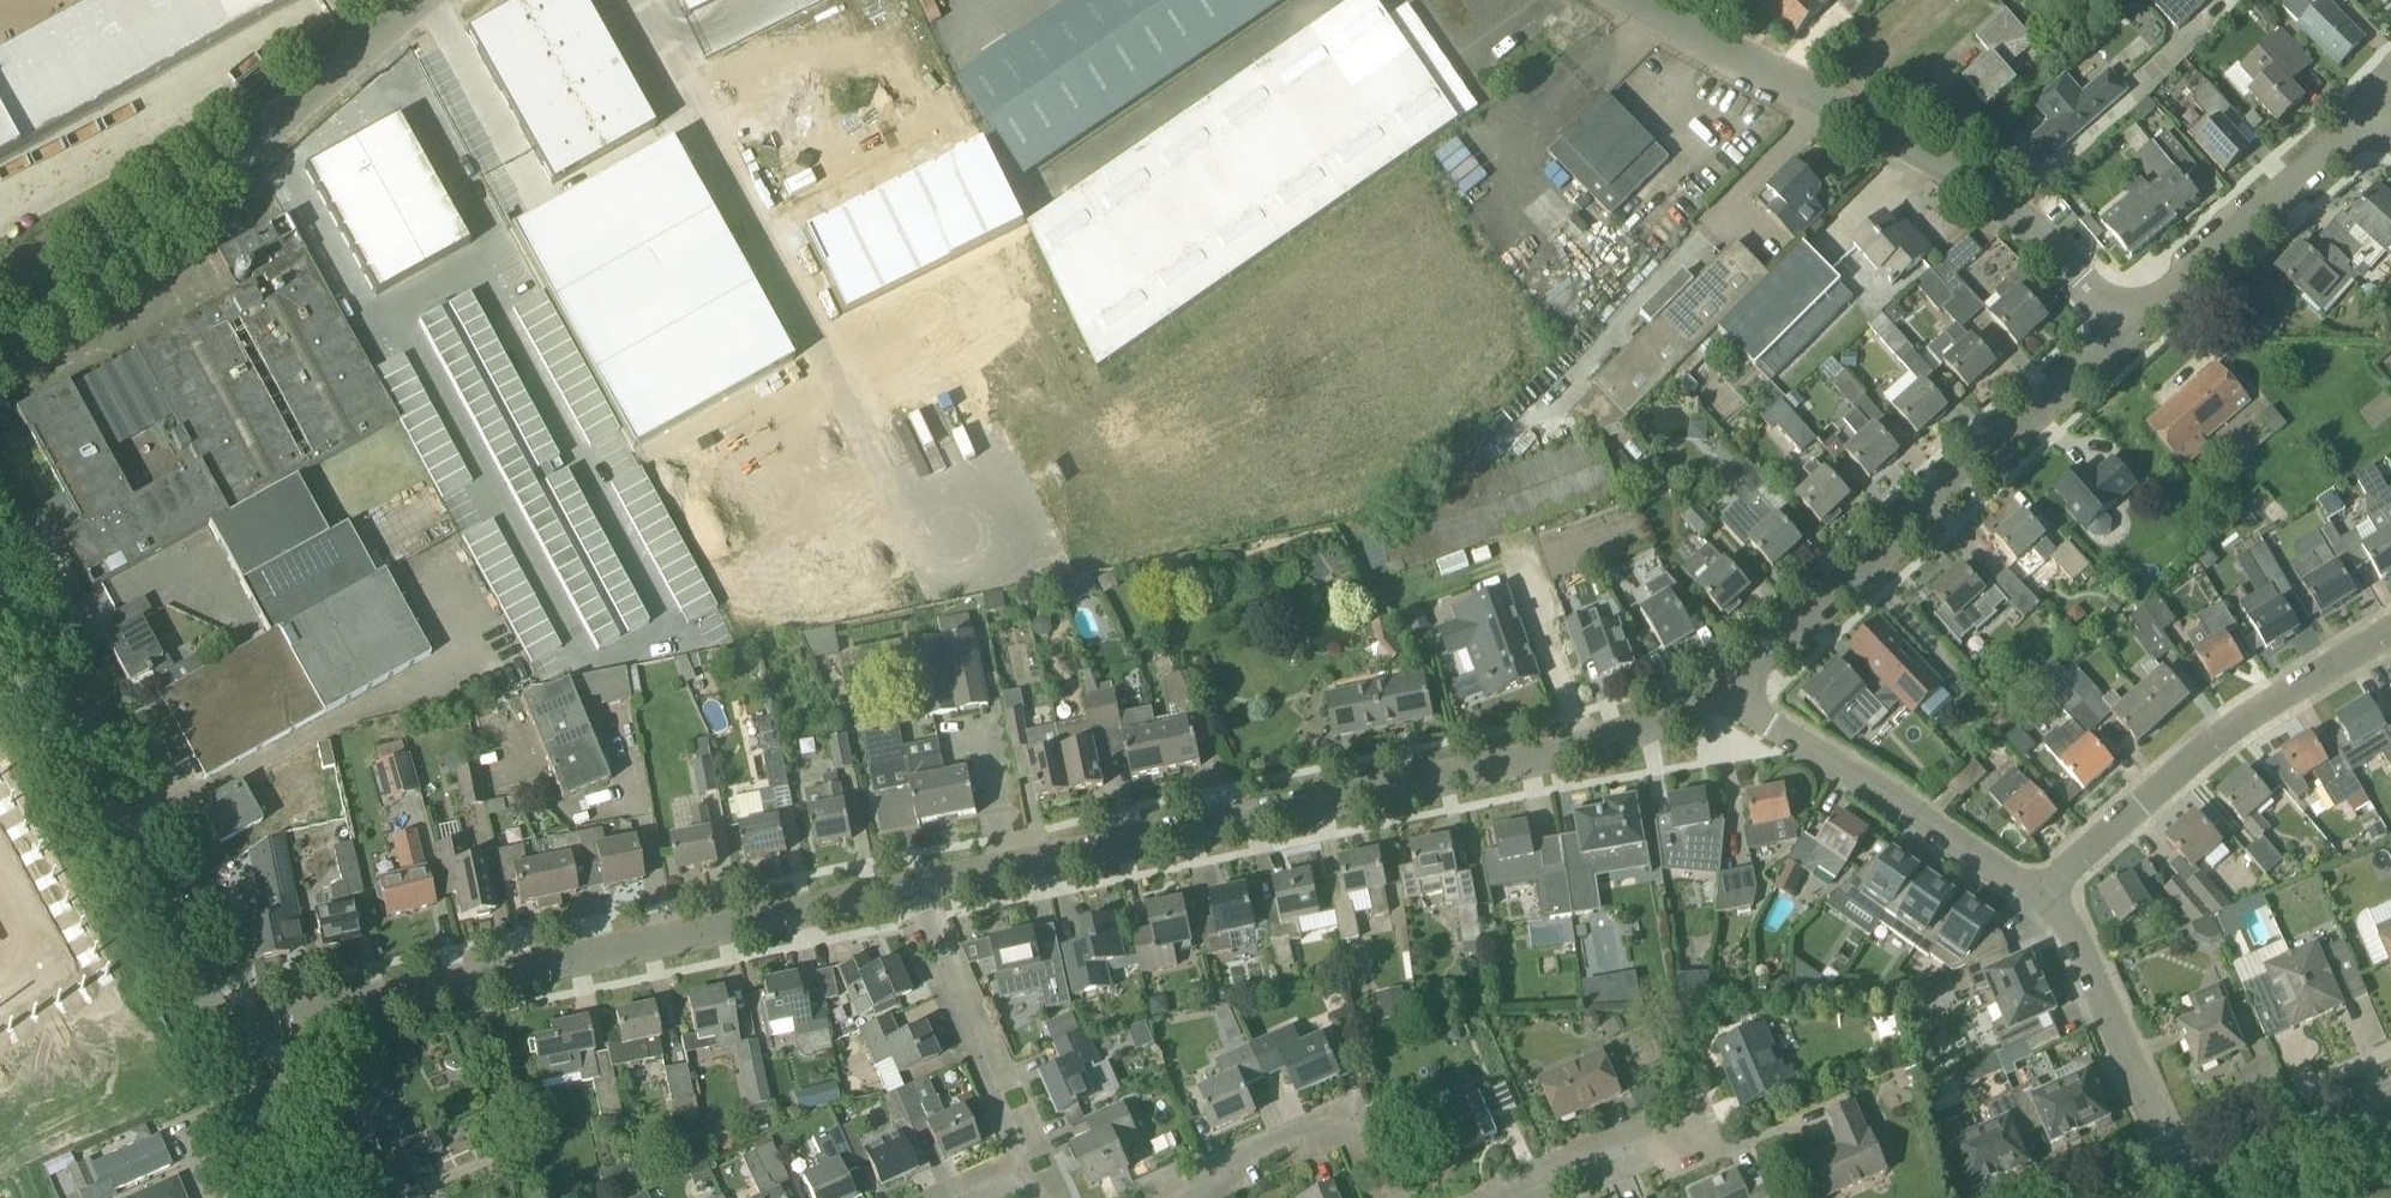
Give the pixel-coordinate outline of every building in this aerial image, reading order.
[(0,33),(0,144),(268,0),(61,0),(0,33)] [(466,33),(552,185),(654,128),(582,0),(514,0),(516,5),(466,33)] [(1025,175),(1285,0),(1070,0),(958,75),(1025,175)] [(1375,0),(1355,0),(1027,226),(1098,369),(1478,108),(1407,5),(1388,19),(1375,0)] [(1796,36),(1823,8),(1815,0),(1758,0),(1796,36)] [(2176,30),(2209,0),(2148,0),(2176,30)] [(2324,0),(2321,0),(2311,9),(2302,0),(2288,0),(2281,8),(2338,65),(2363,39),(2324,0)] [(2035,43),(2022,28),(2006,10),(1975,37),(1991,55),(1963,80),(1987,108),(1994,102),(1995,104),(2000,101),(1998,99),(2016,83),(2004,70),(2035,43)] [(2277,124),(2303,100),(2286,81),(2308,61),(2281,32),(2243,68),(2258,85),(2249,94),(2277,124)] [(2083,92),(2067,74),(2034,104),(2050,122),(2029,141),(2047,161),(2127,91),(2108,69),(2083,92)] [(2205,117),(2187,133),(2224,173),(2241,157),(2240,156),(2247,149),(2233,133),(2243,123),(2206,83),(2195,94),(2194,105),(2205,117)] [(1595,218),(1604,209),(1609,215),(1668,159),(1653,144),(1647,149),(1600,102),(1548,152),(1549,153),(1541,162),(1580,203),(1595,218)] [(397,116),(304,168),(375,295),(468,243),(397,116)] [(2155,173),(2163,182),(2176,172),(2153,144),(2159,139),(2150,129),(2139,117),(2117,135),(2129,149),(2152,175),(2155,173)] [(2176,172),(2163,182),(2151,192),(2176,221),(2201,201),(2183,180),(2199,168),(2168,132),(2161,138),(2152,128),(2150,129),(2159,139),(2153,144),(2176,172)] [(670,140),(511,229),(552,303),(711,215),(711,214),(714,202),(685,167),(670,140)] [(985,143),(803,232),(844,314),(1025,225),(985,143)] [(1755,201),(1795,241),(1824,214),(1811,201),(1821,191),(1794,163),(1755,201)] [(2390,247),(2390,202),(2377,190),(2350,220),(2342,213),(2320,238),(2321,239),(2348,264),(2345,268),(2357,279),(2358,277),(2359,277),(2368,268),(2369,269),(2384,253),(2385,254),(2390,247)] [(2176,221),(2151,192),(2136,204),(2130,198),(2101,222),(2131,258),(2176,221)] [(711,215),(552,303),(592,376),(752,288),(751,287),(755,276),(725,240),(711,215)] [(1891,287),(1932,251),(1908,224),(1900,231),(1885,215),(1853,244),(1891,287)] [(16,411),(62,495),(45,504),(92,589),(210,523),(210,524),(295,476),(398,418),(373,372),(285,217),(216,255),(236,290),(133,346),(137,353),(71,389),(67,382),(16,411)] [(1943,259),(1957,275),(1982,252),(1968,236),(1943,259)] [(2348,264),(2321,239),(2308,254),(2299,245),(2276,270),(2305,296),(2333,264),(2353,283),(2357,279),(2345,268),(2348,264)] [(1736,243),(1694,285),(1683,274),(1642,316),(1652,326),(1594,384),(1597,387),(1629,418),(1670,376),(1716,330),(1770,278),(1736,243)] [(1730,342),(1739,351),(1770,382),(1853,299),(1839,285),(1840,283),(1803,245),(1770,278),(1716,330),(1730,343),(1730,342)] [(1945,287),(1957,276),(1957,275),(1943,259),(1931,271),(1945,287)] [(1994,292),(2004,304),(1991,316),(2017,345),(2046,319),(2042,315),(2058,301),(2025,265),(1994,292)] [(1940,312),(1942,309),(1955,298),(1945,287),(1931,271),(1915,284),(1940,312)] [(1945,287),(1955,298),(1966,287),(1957,276),(1945,287)] [(535,280),(506,296),(582,435),(612,419),(535,280)] [(752,288),(592,376),(633,449),(792,361),(792,360),(795,349),(765,313),(752,288)] [(468,294),(418,322),(599,650),(650,622),(566,470),(553,477),(546,465),(559,458),(468,294)] [(1895,303),(1884,314),(1895,325),(1902,320),(1901,310),(1895,303)] [(1882,314),(1869,327),(1881,340),(1894,328),(1882,314)] [(1971,338),(1962,329),(1956,324),(1945,335),(1959,350),(1944,363),(1968,390),(1995,365),(1971,338)] [(1915,350),(1894,328),(1881,340),(1901,362),(1915,350)] [(1841,354),(1841,367),(1855,367),(1855,354),(1841,354)] [(403,356),(373,372),(398,418),(442,499),(471,482),(403,356)] [(2180,462),(2204,441),(2249,403),(2216,365),(2148,424),(2180,462)] [(1860,438),(1847,450),(1845,452),(1870,479),(1898,453),(1874,426),(1884,418),(1864,396),(1865,395),(1844,372),(1831,384),(1855,410),(1843,421),(1860,438)] [(1922,382),(1921,383),(1910,372),(1883,396),(1918,435),(1947,409),(1922,382)] [(1794,390),(1783,400),(1793,411),(1804,401),(1794,390)] [(1781,401),(1762,418),(1772,429),(1777,425),(1802,452),(1816,440),(1781,401)] [(2238,436),(2228,444),(2239,457),(2242,454),(2248,448),(2238,436)] [(1391,575),(1619,493),(1599,437),(1371,520),(1391,575)] [(1728,440),(1714,453),(1731,471),(1745,458),(1728,440)] [(634,457),(604,473),(681,612),(710,595),(634,457)] [(1767,483),(1745,458),(1731,471),(1752,495),(1721,523),(1744,548),(1749,542),(1773,568),(1801,542),(1755,494),(1767,483)] [(2086,530),(2093,538),(2103,538),(2111,532),(2112,522),(2105,514),(2117,503),(2116,502),(2137,484),(2113,458),(2093,476),(2083,465),(2055,491),(2068,506),(2065,508),(2085,531),(2086,530)] [(1839,515),(1835,510),(1849,497),(1825,472),(1824,473),(1814,461),(1804,470),(1814,482),(1798,497),(1821,523),(1823,521),(1827,525),(1839,515)] [(2371,522),(2354,532),(2340,540),(2357,569),(2370,561),(2381,580),(2390,574),(2390,496),(2372,464),(2354,476),(2365,495),(2368,518),(2371,522)] [(210,524),(270,633),(299,616),(375,575),(347,525),(328,535),(295,476),(210,524)] [(2333,518),(2347,507),(2334,490),(2319,502),(2333,518)] [(2259,515),(2275,530),(2288,516),(2272,501),(2259,515)] [(1696,503),(1681,516),(1701,539),(1716,525),(1696,503)] [(850,509),(707,588),(727,624),(798,586),(810,608),(883,569),(850,509)] [(1995,537),(2030,577),(2046,563),(2045,563),(2050,558),(2073,583),(2091,567),(2067,541),(2056,551),(2023,513),(1995,537)] [(492,521),(463,537),(531,664),(561,648),(492,521)] [(2294,571),(2302,583),(2321,616),(2356,595),(2338,566),(2350,560),(2356,570),(2357,569),(2340,540),(2330,524),(2316,533),(2319,539),(2307,547),(2315,559),(2294,571)] [(2243,547),(2265,582),(2281,573),(2264,543),(2260,537),(2243,547)] [(1711,572),(1697,585),(1722,613),(1725,611),(1729,616),(1740,605),(1736,601),(1749,589),(1724,560),(1723,561),(1709,545),(1697,556),(1711,572)] [(2010,604),(2024,619),(2040,605),(2027,591),(2010,573),(2007,570),(1992,584),(1990,582),(1989,584),(1990,584),(1982,591),(1961,567),(1937,588),(1933,593),(1946,607),(1936,616),(1935,615),(1934,617),(1962,647),(1963,646),(1960,642),(1975,628),(1977,630),(1976,631),(1978,633),(1998,614),(1997,613),(1996,614),(1994,611),(2005,601),(2008,605),(2010,604)] [(159,695),(159,696),(170,717),(153,726),(176,767),(193,758),(205,779),(325,713),(431,655),(385,570),(375,575),(299,616),(270,633),(204,669),(161,693),(159,695)] [(1111,573),(1097,580),(1104,594),(1119,587),(1111,573)] [(1665,652),(1695,634),(1682,613),(1694,606),(1699,611),(1700,610),(1667,574),(1645,587),(1655,603),(1641,612),(1665,652)] [(2126,576),(2125,586),(2140,588),(2141,577),(2126,576)] [(1073,582),(1059,588),(1066,606),(1080,600),(1073,582)] [(2281,602),(2271,585),(2239,604),(2256,632),(2264,645),(2266,649),(2270,647),(2273,651),(2284,644),(2282,640),(2298,630),(2281,602)] [(1457,622),(1438,629),(1445,647),(1454,643),(1465,673),(1484,666),(1494,695),(1539,679),(1505,589),(1452,609),(1457,622)] [(1003,592),(984,596),(988,613),(1006,609),(1003,592)] [(2112,592),(2105,604),(2119,612),(2126,600),(2112,592)] [(2144,606),(2142,607),(2160,632),(2176,621),(2157,595),(2144,607),(2144,606)] [(150,673),(161,693),(204,669),(197,655),(173,667),(167,654),(161,657),(140,619),(152,612),(143,596),(115,613),(123,629),(106,638),(115,654),(114,655),(130,684),(150,673)] [(2196,618),(2202,628),(2211,643),(2195,653),(2213,681),(2241,664),(2224,637),(2238,629),(2222,602),(2196,618)] [(2129,619),(2146,642),(2160,632),(2142,607),(2129,619)] [(1393,660),(1404,649),(1392,636),(1388,620),(1385,621),(1383,611),(1373,614),(1375,622),(1371,623),(1375,638),(1377,637),(1378,643),(1393,660)] [(1634,668),(1618,623),(1603,629),(1596,611),(1566,622),(1583,667),(1584,667),(1582,659),(1592,656),(1601,679),(1634,668)] [(936,641),(919,645),(911,647),(926,720),(989,706),(969,614),(938,620),(943,640),(936,641)] [(1035,620),(1032,627),(1034,634),(1041,638),(1049,636),(1052,629),(1050,621),(1043,617),(1035,620)] [(1850,647),(1853,651),(1912,715),(1918,709),(1930,721),(1951,701),(1939,689),(1942,686),(1878,619),(1850,647)] [(814,657),(842,651),(836,626),(809,632),(814,657)] [(2253,652),(2264,645),(2256,632),(2245,638),(2253,652)] [(705,654),(689,656),(691,668),(706,666),(705,654)] [(2151,680),(2138,692),(2163,720),(2188,698),(2163,670),(2161,672),(2150,659),(2140,668),(2151,680)] [(1802,694),(1830,723),(1847,707),(1870,731),(1888,714),(1836,660),(1802,694)] [(2075,667),(2061,681),(2081,703),(2096,689),(2075,667)] [(626,670),(568,681),(521,701),(531,723),(549,767),(563,801),(610,781),(576,701),(600,696),(602,705),(631,700),(626,670)] [(1155,728),(1165,773),(1201,765),(1196,744),(1193,744),(1192,739),(1210,735),(1180,676),(1164,684),(1169,711),(1175,710),(1178,723),(1156,728),(1155,728)] [(1327,696),(1335,737),(1432,717),(1424,676),(1327,696)] [(2067,716),(2081,703),(2061,681),(2046,694),(2067,716)] [(1099,695),(1108,738),(1109,738),(1108,731),(1121,728),(1132,780),(1165,773),(1155,728),(1156,728),(1153,712),(1120,719),(1114,692),(1099,695)] [(2103,702),(2113,712),(2114,714),(2112,715),(2138,743),(2163,720),(2138,692),(2123,705),(2112,693),(2103,702)] [(1056,726),(1071,793),(1104,786),(1093,734),(1106,731),(1108,738),(1099,695),(1084,698),(1089,720),(1056,726)] [(2381,724),(2367,700),(2336,719),(2353,749),(2368,740),(2381,732),(2390,748),(2390,718),(2381,724)] [(1006,715),(1011,740),(1014,751),(1027,748),(1038,800),(1071,793),(1056,726),(1026,732),(1022,712),(1006,715)] [(2002,712),(1990,723),(2000,734),(2012,723),(2002,712)] [(771,792),(775,791),(789,788),(775,715),(756,719),(771,792)] [(2060,764),(2084,791),(2113,765),(2088,739),(2072,722),(2061,732),(2076,749),(2060,764)] [(531,723),(523,726),(541,770),(549,767),(531,723)] [(852,767),(843,724),(825,728),(834,771),(852,767)] [(2014,724),(2001,735),(2012,747),(2024,736),(2014,724)] [(906,762),(900,728),(881,732),(864,734),(870,768),(887,765),(906,762)] [(2340,752),(2324,761),(2309,735),(2281,752),(2282,753),(2266,763),(2297,799),(2310,792),(2302,779),(2313,772),(2321,785),(2332,779),(2347,802),(2363,792),(2340,752)] [(697,762),(693,762),(700,796),(719,792),(712,758),(711,759),(709,739),(694,741),(697,762)] [(373,764),(383,801),(419,791),(409,754),(405,755),(401,741),(376,748),(380,762),(373,764)] [(941,755),(932,757),(907,762),(918,825),(976,814),(968,769),(944,774),(941,755)] [(1974,760),(1964,769),(1946,786),(1959,800),(1987,774),(1974,760)] [(142,1043),(0,765),(0,1116),(142,1043)] [(483,803),(476,768),(457,771),(464,807),(483,803)] [(2014,769),(1988,793),(2030,839),(2057,815),(2014,769)] [(2283,860),(2262,836),(2269,830),(2254,813),(2270,799),(2245,770),(2218,794),(2257,840),(2244,851),(2266,875),(2283,860)] [(805,791),(808,810),(816,845),(852,838),(846,802),(844,803),(839,778),(837,772),(823,776),(825,787),(805,791)] [(201,813),(219,845),(262,821),(240,782),(208,800),(212,807),(201,813)] [(1790,821),(1784,788),(1747,795),(1758,849),(1773,846),(1769,825),(1790,821)] [(737,799),(742,826),(739,827),(746,859),(787,851),(778,803),(775,791),(771,792),(737,799)] [(1669,799),(1674,830),(1664,832),(1670,865),(1672,865),(1671,864),(1719,855),(1717,874),(1719,874),(1725,822),(1723,822),(1722,826),(1710,824),(1705,793),(1669,799)] [(1625,850),(1626,858),(1629,863),(1634,867),(1640,867),(1649,866),(1650,873),(1652,873),(1644,831),(1643,831),(1643,833),(1641,833),(1635,801),(1641,800),(1641,798),(1605,804),(1606,811),(1594,813),(1593,807),(1572,810),(1573,812),(1575,811),(1576,816),(1579,834),(1560,837),(1565,867),(1571,916),(1571,917),(1573,917),(1573,916),(1593,913),(1585,857),(1625,850)] [(679,872),(718,864),(707,807),(692,810),(697,833),(672,838),(679,872)] [(2229,854),(2220,843),(2194,814),(2166,839),(2192,868),(2203,859),(2212,869),(2229,854)] [(1837,815),(1820,845),(1800,833),(1772,888),(1792,898),(1806,872),(1813,876),(1817,869),(1822,871),(1836,880),(1846,863),(1850,865),(1868,832),(1837,815)] [(1494,830),(1498,851),(1482,854),(1492,907),(1494,907),(1490,889),(1536,880),(1542,920),(1571,916),(1565,867),(1560,837),(1532,843),(1528,823),(1494,830)] [(2379,824),(2367,830),(2372,842),(2384,836),(2379,824)] [(578,835),(585,866),(599,863),(603,887),(642,880),(634,840),(605,846),(602,830),(578,835)] [(377,877),(378,879),(376,885),(379,898),(384,903),(388,917),(433,906),(414,832),(393,837),(401,871),(377,877)] [(250,850),(260,895),(261,900),(293,894),(281,834),(250,850)] [(554,858),(540,861),(549,907),(561,905),(559,897),(575,893),(570,869),(585,866),(578,835),(551,840),(554,858)] [(1404,899),(1443,892),(1446,905),(1453,904),(1454,911),(1457,910),(1462,943),(1464,955),(1483,952),(1476,907),(1477,907),(1471,872),(1456,875),(1449,839),(1411,846),(1415,865),(1398,869),(1404,899)] [(435,847),(439,866),(445,895),(456,893),(461,917),(475,914),(476,918),(490,915),(489,911),(495,910),(484,858),(467,862),(463,841),(435,847)] [(329,885),(330,890),(334,909),(316,913),(323,947),(358,939),(352,906),(351,906),(349,897),(363,894),(361,883),(352,842),(333,846),(342,883),(329,885)] [(494,851),(495,854),(500,883),(515,880),(520,905),(536,901),(538,909),(549,907),(540,861),(526,864),(522,846),(494,851)] [(1888,847),(1837,893),(1890,931),(1894,925),(1917,890),(1909,884),(1919,869),(1916,867),(1919,863),(1907,855),(1905,859),(1888,847)] [(1378,853),(1340,861),(1348,896),(1369,891),(1374,916),(1389,913),(1384,888),(1385,888),(1378,853)] [(2156,874),(2148,861),(2100,892),(2121,925),(2150,906),(2137,886),(2156,874)] [(1757,889),(1753,868),(1720,874),(1716,914),(1753,906),(1757,889)] [(1301,935),(1338,927),(1333,904),(1330,886),(1313,890),(1310,873),(1274,881),(1280,911),(1264,914),(1276,969),(1281,994),(1287,993),(1284,981),(1293,979),(1290,966),(1294,965),(1289,941),(1302,939),(1301,935)] [(1928,875),(1917,890),(1894,925),(1918,942),(1914,947),(1929,957),(1930,955),(1947,927),(1936,919),(1954,893),(1942,885),(1945,881),(1933,873),(1930,877),(1928,875)] [(2202,873),(2201,874),(2187,886),(2213,915),(2222,911),(2232,907),(2202,873)] [(2187,886),(2179,876),(2163,890),(2194,924),(2212,916),(2213,915),(2187,886)] [(1255,929),(1246,887),(1211,894),(1216,918),(1199,921),(1207,956),(1233,950),(1230,934),(1255,929)] [(299,925),(294,898),(293,894),(261,900),(260,895),(243,899),(256,960),(289,954),(284,928),(299,925)] [(1193,950),(1191,942),(1182,900),(1148,907),(1154,936),(1134,939),(1136,948),(1139,966),(1141,972),(1177,965),(1174,954),(1193,950)] [(1333,904),(1338,927),(1341,941),(1359,937),(1352,900),(1333,904)] [(1967,900),(1947,927),(1930,955),(1953,972),(1967,966),(2000,951),(2008,948),(2001,933),(1994,936),(1993,936),(1992,934),(1986,929),(1991,922),(1993,924),(1997,918),(1982,907),(1981,909),(1967,900)] [(2368,914),(2367,911),(2362,915),(2358,919),(2357,924),(2359,930),(2375,967),(2389,960),(2390,965),(2390,904),(2368,914)] [(2213,915),(2212,916),(2220,934),(2223,939),(2232,935),(2222,911),(2213,915)] [(1111,988),(1108,973),(1139,966),(1136,948),(1123,951),(1115,914),(1082,922),(1086,942),(1063,947),(1075,997),(1111,988)] [(2212,916),(2194,924),(2198,934),(2210,939),(2220,934),(2212,916)] [(1012,937),(993,941),(1000,974),(995,975),(1000,1000),(1042,990),(1046,1009),(1071,1004),(1060,952),(1038,956),(1033,931),(1012,935),(1012,937)] [(993,941),(981,943),(985,963),(997,960),(994,946),(993,941)] [(2316,946),(2291,957),(2318,1017),(2333,1010),(2331,1005),(2365,989),(2343,941),(2318,952),(2316,946)] [(2006,965),(2000,951),(1967,966),(1977,989),(1989,987),(1997,1003),(2042,983),(2035,966),(2040,964),(2035,952),(2006,965)] [(872,1010),(884,1004),(894,1000),(909,993),(895,961),(871,971),(865,957),(837,969),(852,1001),(865,995),(872,1010)] [(2318,1017),(2291,957),(2266,968),(2268,974),(2257,979),(2243,985),(2256,1014),(2264,1034),(2299,1019),(2301,1025),(2318,1017)] [(821,1000),(837,996),(831,968),(815,972),(819,993),(821,1000)] [(1636,975),(1582,984),(1586,1005),(1641,1002),(1636,975)] [(832,1052),(828,1033),(821,1000),(819,993),(798,997),(794,976),(763,982),(767,1002),(758,1004),(763,1028),(792,1022),(799,1054),(805,1059),(814,1057),(813,1056),(832,1052)] [(2044,986),(2042,983),(1997,1003),(2004,1019),(1994,1027),(2004,1050),(2024,1041),(2037,1035),(2031,1022),(2055,1011),(2049,998),(2055,996),(2049,984),(2044,986)] [(2188,998),(2196,1017),(2178,1025),(2198,1070),(2244,1049),(2228,1010),(2233,1008),(2222,983),(2188,998)] [(1405,988),(1377,994),(1382,1024),(1411,1019),(1405,988)] [(688,998),(695,1035),(681,1038),(685,1054),(717,1047),(717,1049),(740,1045),(732,1005),(725,1007),(722,991),(688,998)] [(1441,994),(1420,995),(1421,1014),(1443,1013),(1441,994)] [(1920,994),(1910,999),(1915,1012),(1926,1007),(1920,994)] [(1166,995),(1148,999),(1152,1018),(1170,1014),(1166,995)] [(615,1013),(622,1044),(607,1047),(612,1068),(662,1057),(658,1038),(659,1038),(652,1006),(615,1013)] [(899,1038),(890,1018),(859,1031),(874,1066),(890,1059),(897,1075),(938,1057),(924,1026),(899,1038)] [(596,1070),(593,1056),(592,1051),(593,1051),(586,1019),(550,1027),(553,1042),(534,1046),(541,1082),(596,1070)] [(1250,1046),(1264,1078),(1286,1068),(1298,1094),(1339,1076),(1331,1056),(1339,1052),(1330,1033),(1301,1045),(1293,1027),(1250,1046)] [(1760,1027),(1718,1045),(1745,1107),(1787,1088),(1760,1027)] [(2061,1042),(2061,1041),(2055,1027),(2037,1035),(2024,1041),(2031,1055),(2061,1042)] [(1098,1061),(1086,1033),(1077,1035),(1054,1044),(1064,1065),(1041,1076),(1059,1116),(1079,1107),(1078,1105),(1094,1098),(1081,1068),(1098,1061)] [(1264,1078),(1250,1046),(1216,1061),(1225,1080),(1200,1090),(1208,1108),(1203,1110),(1213,1132),(1255,1113),(1243,1087),(1264,1078)] [(769,1102),(758,1049),(736,1054),(747,1108),(769,1102)] [(1557,1121),(1620,1094),(1602,1052),(1539,1080),(1557,1121)] [(1996,1053),(1957,1071),(1964,1085),(2003,1068),(1996,1053)] [(457,1056),(444,1061),(446,1068),(455,1072),(462,1069),(457,1056)] [(2099,1130),(2111,1124),(2095,1088),(2100,1086),(2089,1060),(2078,1064),(2055,1074),(2059,1086),(2080,1132),(2097,1124),(2099,1130)] [(686,1064),(663,1069),(673,1115),(696,1109),(686,1064)] [(380,1070),(352,1082),(358,1097),(340,1105),(345,1118),(340,1120),(352,1148),(372,1139),(371,1137),(387,1130),(375,1102),(391,1095),(380,1070)] [(600,1117),(613,1114),(615,1127),(623,1126),(620,1113),(621,1112),(614,1080),(593,1084),(600,1117)] [(937,1098),(930,1101),(921,1080),(903,1088),(896,1091),(911,1125),(924,1119),(942,1160),(976,1145),(961,1110),(945,1117),(937,1098)] [(834,1082),(822,1086),(827,1104),(839,1101),(834,1082)] [(1498,1134),(1480,1095),(1457,1105),(1447,1082),(1412,1098),(1426,1131),(1451,1120),(1465,1152),(1486,1143),(1485,1140),(1498,1134)] [(2076,1133),(2080,1132),(2059,1086),(2043,1093),(2036,1083),(2013,1093),(2028,1126),(2041,1120),(2051,1144),(2064,1139),(2067,1144),(2078,1139),(2076,1133)] [(919,1146),(911,1125),(896,1091),(887,1095),(880,1098),(891,1124),(863,1137),(864,1139),(859,1141),(861,1145),(848,1151),(856,1168),(869,1162),(880,1188),(915,1172),(906,1152),(919,1146)] [(970,1092),(958,1097),(963,1110),(975,1105),(970,1092)] [(2014,1132),(2028,1126),(2013,1093),(1987,1104),(1996,1124),(1980,1131),(2000,1177),(2017,1170),(2019,1175),(2031,1170),(2014,1132)] [(1853,1104),(1827,1116),(1841,1147),(1813,1159),(1829,1196),(1886,1171),(1869,1134),(1867,1135),(1853,1104)] [(1073,1147),(1091,1186),(1128,1170),(1119,1148),(1138,1140),(1123,1106),(1088,1121),(1095,1137),(1073,1147)] [(851,1121),(838,1127),(843,1140),(848,1151),(861,1145),(859,1141),(851,1121)] [(1997,1179),(2000,1177),(1980,1131),(1964,1138),(1956,1121),(1934,1130),(1943,1174),(1961,1166),(1972,1190),(1985,1184),(1987,1189),(1999,1184),(1997,1179)] [(838,1127),(812,1138),(818,1151),(825,1169),(803,1179),(812,1197),(852,1197),(842,1176),(857,1170),(856,1168),(848,1151),(838,1127)] [(415,1136),(381,1151),(388,1168),(365,1178),(374,1197),(421,1197),(413,1179),(431,1171),(424,1155),(427,1153),(428,1156),(442,1150),(432,1128),(415,1136)] [(717,1133),(715,1149),(731,1150),(732,1134),(717,1133)] [(89,1165),(97,1184),(107,1179),(112,1191),(171,1165),(158,1135),(89,1165)] [(766,1138),(752,1144),(756,1151),(769,1145),(766,1138)] [(760,1197),(780,1197),(777,1191),(776,1191),(774,1185),(787,1179),(772,1144),(769,1145),(756,1151),(755,1151),(765,1175),(752,1181),(760,1197)] [(707,1162),(687,1171),(694,1186),(700,1183),(713,1177),(707,1162)] [(93,1186),(83,1163),(68,1169),(79,1193),(93,1186)] [(628,1165),(598,1171),(601,1187),(631,1181),(628,1165)] [(1769,1178),(1743,1189),(1736,1173),(1693,1192),(1696,1197),(1777,1197),(1769,1178)] [(175,1175),(123,1197),(185,1197),(175,1175)] [(1332,1184),(1300,1197),(1339,1197),(1332,1184)]
